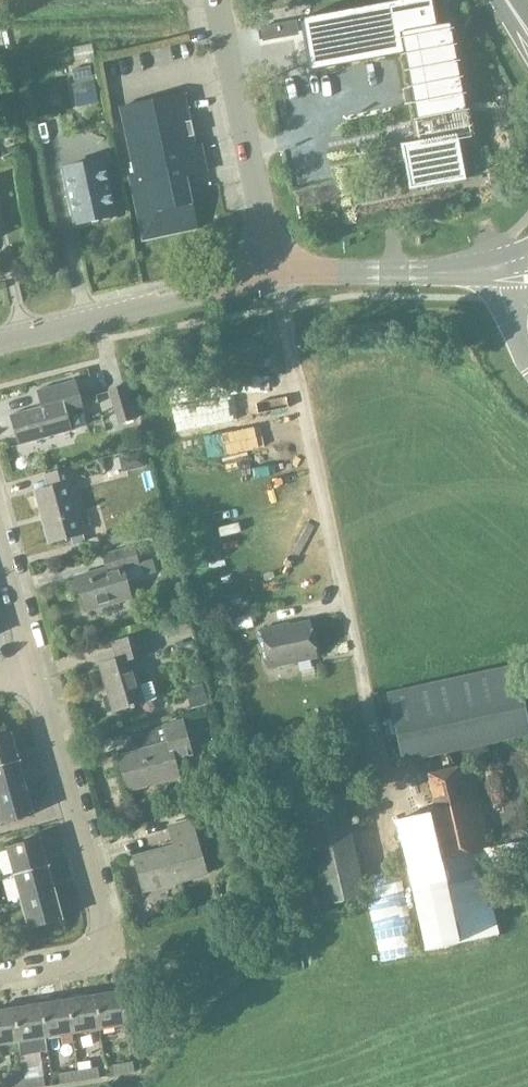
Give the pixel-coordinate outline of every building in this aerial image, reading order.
[(299,20),(308,72),(402,54),(408,89),(411,104),(418,143),(456,136),(456,137),(470,135),(449,24),(435,27),(432,11),(430,0),(408,0),(299,20)] [(86,66),(69,71),(72,82),(89,77),(86,66)] [(71,86),(76,108),(98,103),(93,81),(71,86)] [(135,176),(127,178),(141,242),(198,229),(186,176),(208,171),(202,144),(196,146),(184,93),(120,108),(135,176)] [(418,143),(401,146),(402,151),(404,161),(409,190),(447,183),(464,180),(460,156),(456,137),(456,136),(418,143)] [(105,169),(103,159),(63,168),(68,190),(67,190),(74,225),(114,216),(104,169),(105,169)] [(264,361),(266,374),(165,390),(170,423),(287,404),(280,358),(264,361)] [(42,390),(46,405),(11,415),(19,446),(72,431),(64,401),(79,397),(75,381),(42,390)] [(108,390),(118,425),(134,420),(124,385),(108,390)] [(46,475),(50,489),(36,492),(49,543),(83,534),(69,484),(77,482),(73,468),(46,475)] [(166,533),(151,537),(155,553),(170,550),(166,533)] [(103,556),(106,569),(74,578),(84,611),(131,598),(122,569),(139,564),(134,547),(103,556)] [(281,625),(261,629),(269,668),(316,658),(308,621),(281,627),(281,625)] [(136,658),(149,655),(143,634),(113,643),(118,659),(100,665),(109,695),(104,697),(102,700),(105,710),(108,712),(114,711),(114,712),(155,700),(151,683),(140,686),(137,675),(141,674),(136,658)] [(181,655),(194,651),(192,642),(178,646),(181,655)] [(400,759),(527,731),(527,723),(515,666),(386,695),(400,759)] [(380,738),(392,735),(388,715),(376,717),(380,738)] [(128,792),(180,778),(175,760),(192,755),(182,721),(131,735),(136,751),(118,756),(128,792)] [(17,761),(10,735),(0,738),(0,766),(17,761)] [(0,766),(0,794),(25,787),(17,761),(0,766)] [(489,847),(470,763),(428,773),(447,857),(400,867),(405,892),(527,866),(527,841),(489,847)] [(0,794),(0,825),(32,816),(25,787),(0,794)] [(349,819),(343,793),(343,792),(300,802),(319,886),(323,906),(367,897),(362,876),(349,819)] [(135,858),(139,871),(144,891),(206,874),(191,821),(169,827),(174,847),(135,858)] [(7,849),(14,876),(47,867),(39,840),(7,849)] [(14,876),(22,902),(54,893),(47,867),(14,876)] [(62,920),(54,893),(22,902),(29,929),(62,920)] [(121,991),(93,996),(99,1029),(127,1025),(121,991)] [(67,1000),(72,1033),(99,1029),(93,996),(67,1000)] [(61,1035),(72,1033),(67,1000),(40,1004),(45,1038),(61,1035)] [(40,1004),(13,1009),(18,1042),(45,1038),(40,1004)] [(18,1042),(13,1009),(0,1011),(0,1045),(18,1042)] [(113,1065),(114,1075),(134,1072),(133,1062),(113,1065)] [(98,1068),(78,1071),(80,1081),(100,1078),(98,1068)] [(4,1086),(25,1086),(24,1079),(23,1071),(2,1074),(4,1086)] [(58,1074),(60,1084),(80,1081),(78,1071),(58,1074)] [(24,1079),(25,1086),(44,1086),(45,1086),(43,1076),(31,1078),(24,1079)]
